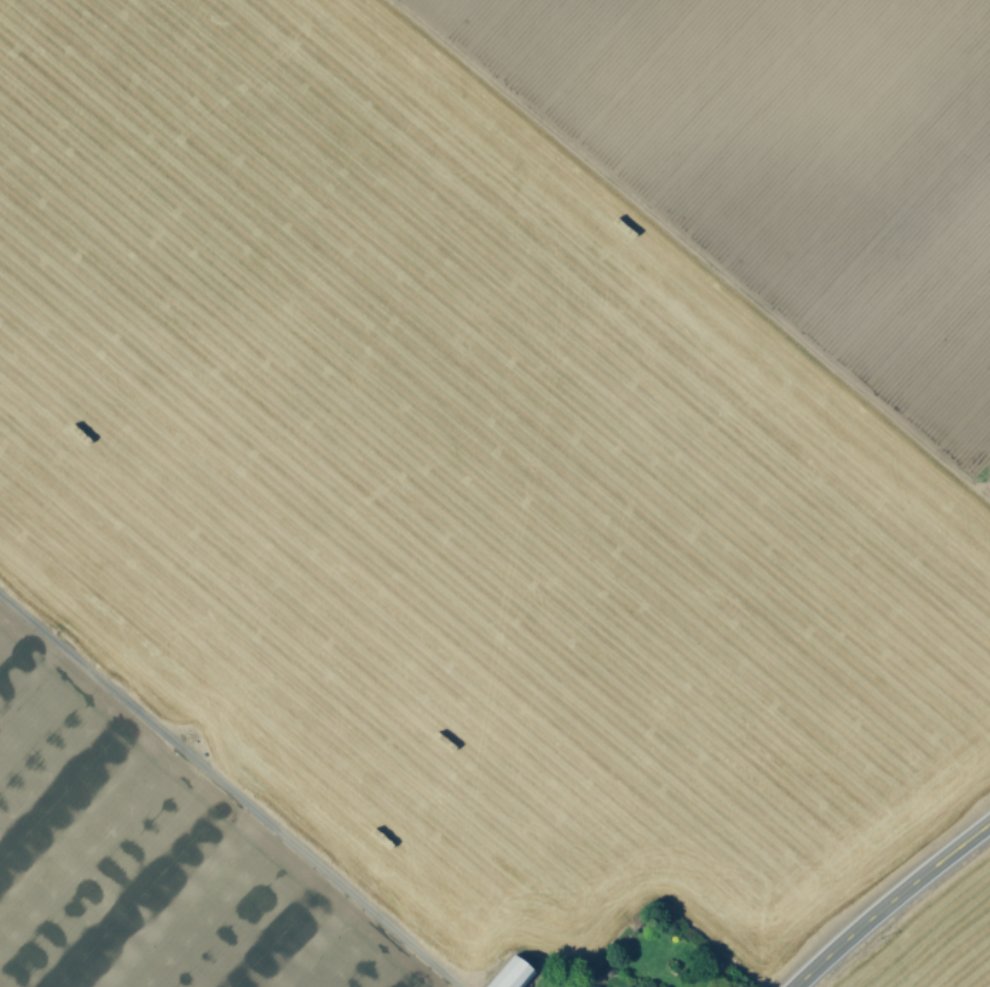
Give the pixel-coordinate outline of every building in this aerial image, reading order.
[(535,968),(513,951),(486,986),(521,986),(535,968)]
